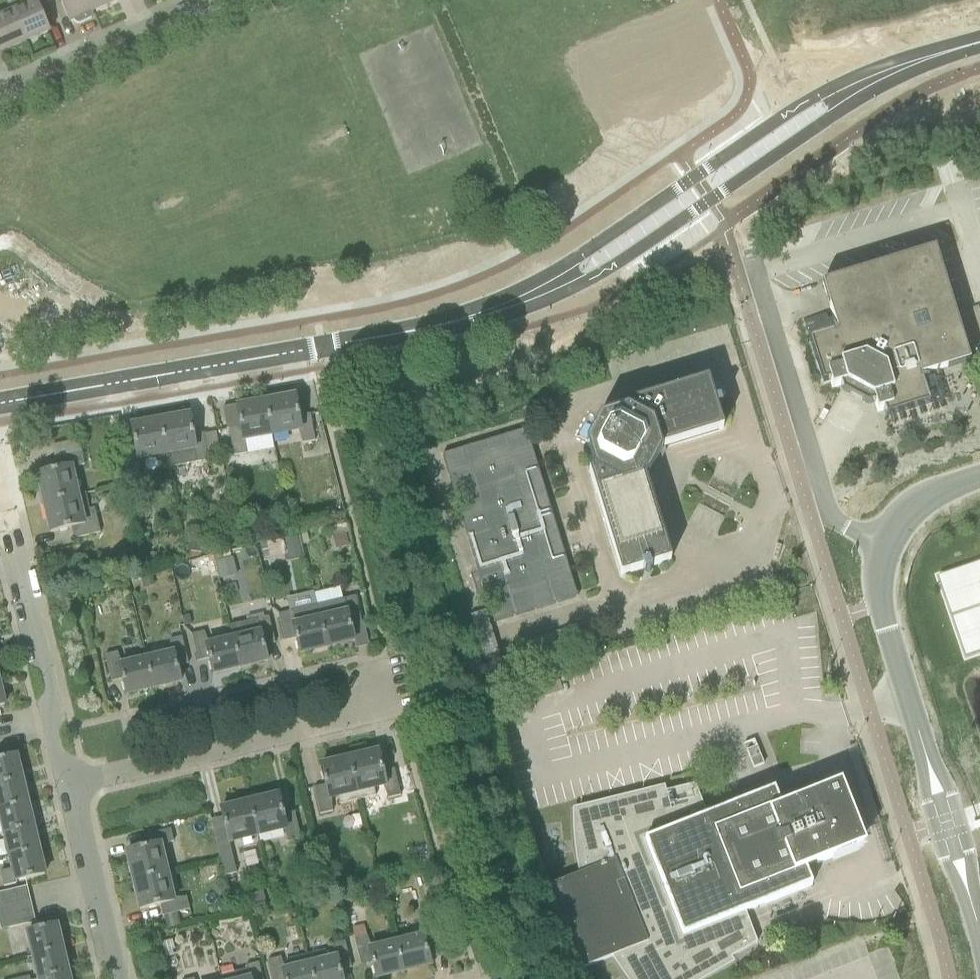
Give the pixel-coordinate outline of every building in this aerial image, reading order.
[(7,5),(10,12),(24,43),(48,32),(40,14),(34,2),(33,2),(32,0),(18,0),(7,5)] [(87,0),(59,0),(69,23),(73,21),(74,24),(78,25),(91,19),(93,15),(91,13),(93,12),(87,0)] [(93,12),(116,2),(116,0),(87,0),(93,12)] [(0,17),(0,53),(24,43),(10,12),(0,17)] [(804,218),(815,215),(812,206),(802,208),(804,218)] [(970,362),(956,319),(935,249),(822,284),(833,319),(827,321),(825,312),(802,319),(822,385),(830,382),(832,388),(846,384),(872,398),(877,412),(883,411),(885,418),(951,398),(943,370),(970,362)] [(714,401),(708,380),(707,379),(624,405),(623,406),(625,410),(599,418),(585,444),(593,469),(623,576),(642,569),(644,574),(648,576),(651,572),(649,567),(670,561),(671,560),(642,470),(653,450),(722,429),(723,428),(717,408),(721,406),(723,402),(719,399),(714,401)] [(309,415),(298,417),(294,396),(293,396),(293,398),(265,403),(271,435),(298,429),(302,444),(314,442),(309,415)] [(242,441),(271,435),(265,403),(237,408),(237,407),(236,407),(240,427),(228,430),(233,457),(245,454),(242,441)] [(204,433),(192,435),(189,415),(188,415),(188,417),(166,421),(174,468),(210,461),(204,433)] [(167,470),(174,468),(166,421),(132,427),(132,426),(130,426),(137,459),(163,454),(167,470)] [(526,429),(442,455),(493,623),(577,597),(526,429)] [(73,470),(84,466),(81,452),(54,459),(57,470),(36,475),(37,476),(38,476),(45,504),(79,495),(73,470)] [(130,493),(143,491),(139,464),(126,466),(130,493)] [(94,509),(89,510),(86,494),(79,495),(45,504),(52,531),(50,532),(50,533),(70,528),(73,539),(100,533),(94,509)] [(187,541),(186,553),(207,555),(208,543),(187,541)] [(936,578),(965,660),(979,654),(979,563),(936,578)] [(142,591),(154,588),(150,573),(138,576),(142,591)] [(350,626),(361,623),(355,597),(316,606),(326,646),(352,640),(352,642),(353,641),(350,626)] [(300,653),(326,646),(316,606),(278,615),(284,641),(295,639),(299,654),(300,654),(300,653)] [(274,644),(270,624),(268,617),(246,621),(246,624),(230,628),(239,667),(265,661),(266,662),(267,662),(263,646),(274,644)] [(213,673),(239,667),(230,628),(191,636),(197,662),(209,659),(212,674),(213,674),(213,673)] [(187,666),(183,646),(181,638),(167,642),(169,649),(144,655),(152,688),(178,682),(178,683),(179,683),(176,668),(187,666)] [(144,655),(118,661),(116,653),(105,655),(111,682),(122,680),(125,695),(126,695),(126,693),(152,688),(144,655)] [(393,769),(382,772),(377,752),(376,752),(377,754),(349,760),(359,801),(374,797),(373,791),(383,788),(386,799),(400,796),(393,769)] [(16,757),(16,756),(0,760),(0,785),(20,780),(14,757),(16,757)] [(339,806),(359,801),(349,760),(321,767),(321,765),(320,765),(325,786),(313,788),(320,816),(332,812),(330,801),(337,799),(339,806)] [(26,804),(20,780),(0,785),(0,810),(26,804)] [(549,886),(583,969),(610,958),(617,970),(624,978),(707,978),(733,964),(729,957),(756,942),(745,912),(812,886),(804,865),(815,860),(816,865),(867,845),(842,782),(791,802),(793,806),(782,811),(774,789),(707,816),(695,786),(665,794),(663,787),(571,810),(571,827),(573,857),(577,875),(549,886)] [(300,839),(298,832),(294,813),(282,815),(278,796),(277,796),(277,798),(249,804),(257,836),(285,830),(287,842),(300,839)] [(31,828),(26,804),(0,810),(0,832),(1,835),(31,828)] [(257,836),(249,804),(222,811),(221,809),(220,809),(225,829),(228,843),(257,836)] [(6,859),(37,851),(31,828),(1,835),(6,859)] [(161,847),(174,844),(170,829),(143,836),(146,847),(126,852),(126,853),(128,853),(134,881),(166,873),(161,847)] [(223,876),(235,874),(229,847),(217,850),(223,876)] [(42,874),(37,851),(6,859),(9,871),(0,873),(0,875),(2,885),(44,875),(43,874),(42,874)] [(186,898),(173,901),(166,873),(134,881),(141,908),(139,909),(139,910),(159,905),(162,917),(188,911),(186,898)] [(6,906),(28,900),(26,889),(3,893),(6,906)] [(254,908),(266,904),(262,892),(250,896),(254,908)] [(8,917),(30,912),(28,900),(6,906),(7,911),(8,917)] [(8,917),(7,911),(0,913),(0,931),(10,929),(8,917)] [(10,929),(33,924),(30,912),(8,917),(10,929)] [(426,950),(437,947),(431,920),(420,923),(422,933),(395,939),(402,971),(428,964),(429,965),(430,965),(426,950)] [(55,927),(56,926),(56,925),(24,933),(29,957),(60,949),(55,927)] [(393,935),(368,942),(364,925),(351,928),(361,966),(372,963),(376,978),(377,978),(376,977),(402,971),(395,939),(393,935)] [(307,957),(313,978),(342,978),(340,971),(351,968),(344,942),(332,945),(333,955),(326,957),(325,952),(307,957)] [(66,973),(60,949),(29,957),(35,978),(41,978),(66,973)] [(307,957),(289,961),(291,966),(281,968),(279,960),(268,963),(272,978),(313,978),(307,957)] [(259,970),(258,963),(244,966),(245,971),(220,976),(221,978),(262,978),(259,970)]
